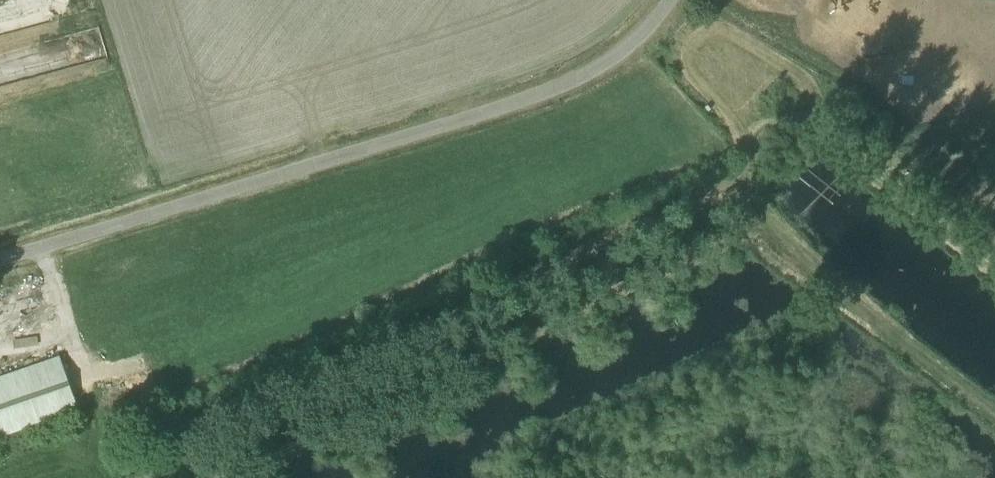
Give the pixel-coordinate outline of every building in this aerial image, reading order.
[(0,378),(0,437),(79,410),(60,357),(0,378)]
